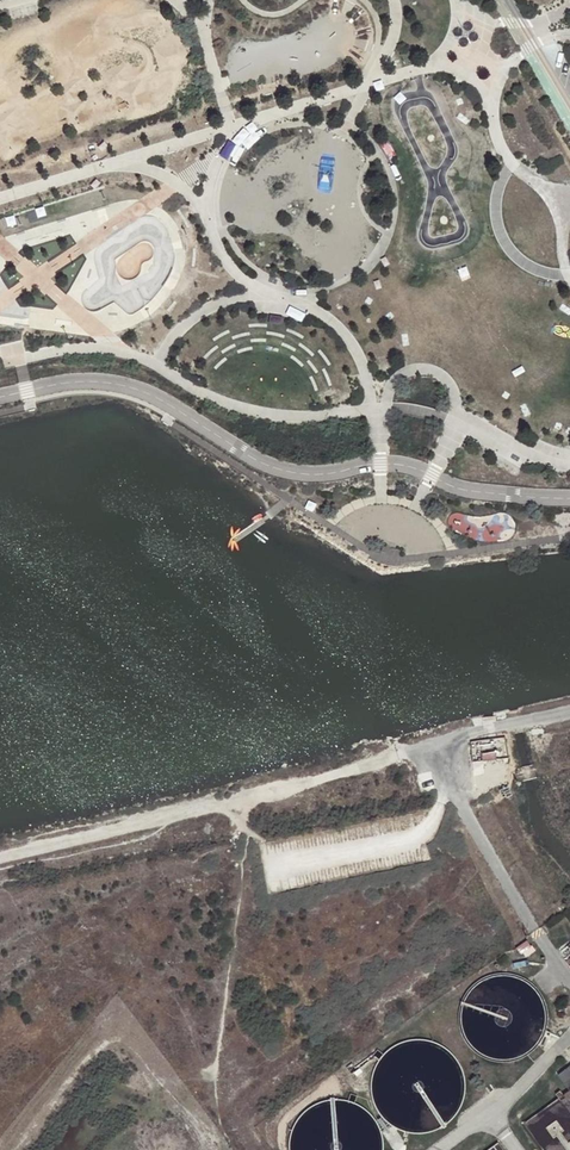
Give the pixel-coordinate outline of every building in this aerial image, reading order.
[(497,750),(483,752),(484,760),(498,758),(497,750)] [(508,787),(501,790),(504,796),(506,795),(507,797),(512,795),(508,787)] [(528,941),(517,948),(522,954),(527,950),(529,953),(534,949),(528,941)] [(538,1046),(549,1051),(558,1028),(548,1023),(548,1024),(547,1027),(547,1030),(546,1033),(544,1036),(543,1039),(541,1041),(540,1044),(538,1046)] [(561,1076),(569,1089),(569,1069),(561,1076)] [(526,1125),(545,1149),(569,1149),(569,1092),(566,1096),(562,1092),(558,1095),(561,1099),(526,1125)]
